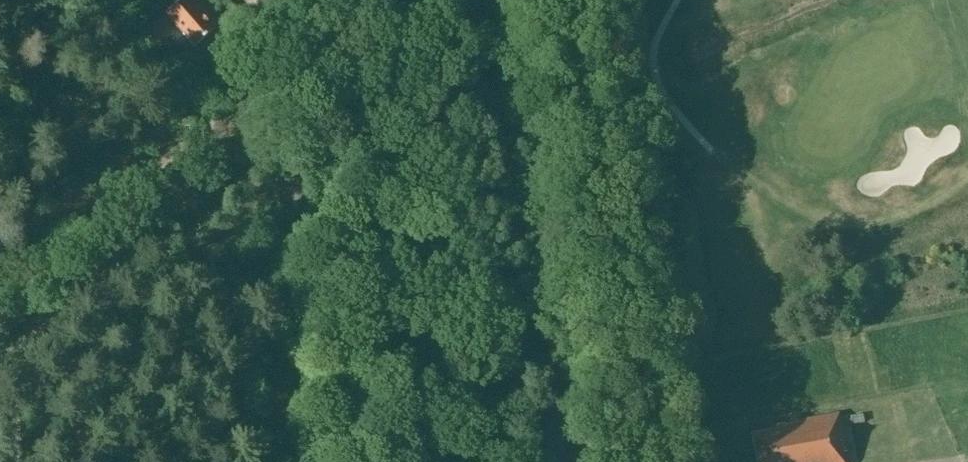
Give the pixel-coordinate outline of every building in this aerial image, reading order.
[(199,3),(174,24),(194,47),(213,30),(209,26),(215,21),(199,3)] [(377,14),(360,18),(361,23),(378,19),(377,14)] [(771,431),(753,434),(758,461),(846,461),(844,452),(846,452),(839,414),(770,427),(771,431)]
